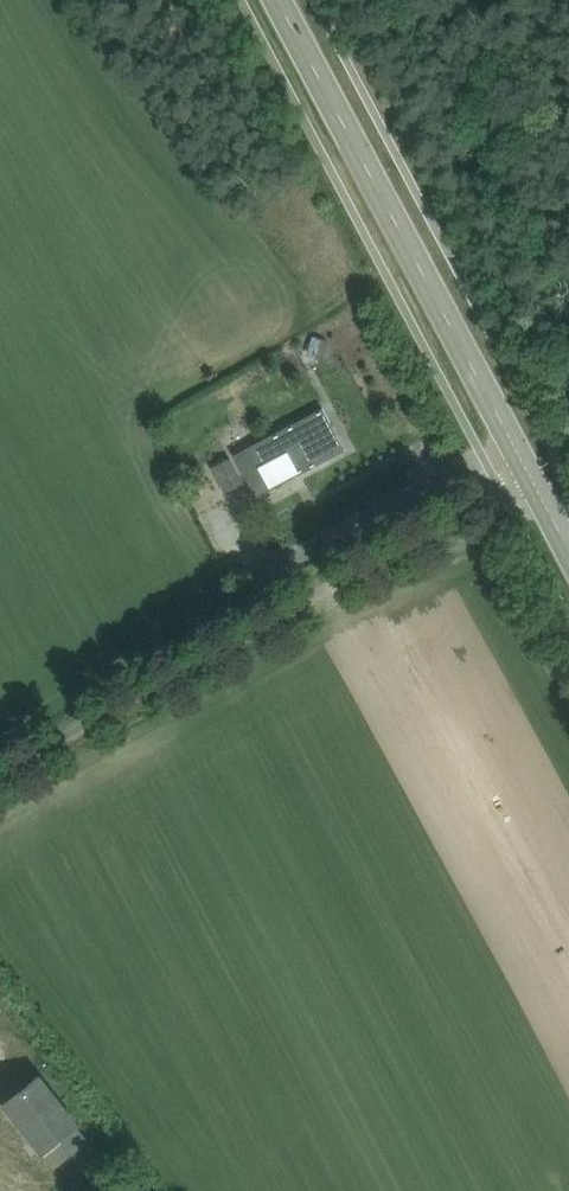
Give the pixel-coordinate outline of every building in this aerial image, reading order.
[(314,336),(309,350),(323,355),(328,340),(314,336)] [(345,449),(323,407),(235,454),(257,496),(345,449)] [(226,490),(244,481),(230,456),(212,464),(226,490)] [(89,1138),(40,1076),(19,1093),(5,1103),(42,1150),(43,1150),(54,1165),(73,1150),(89,1138)]
